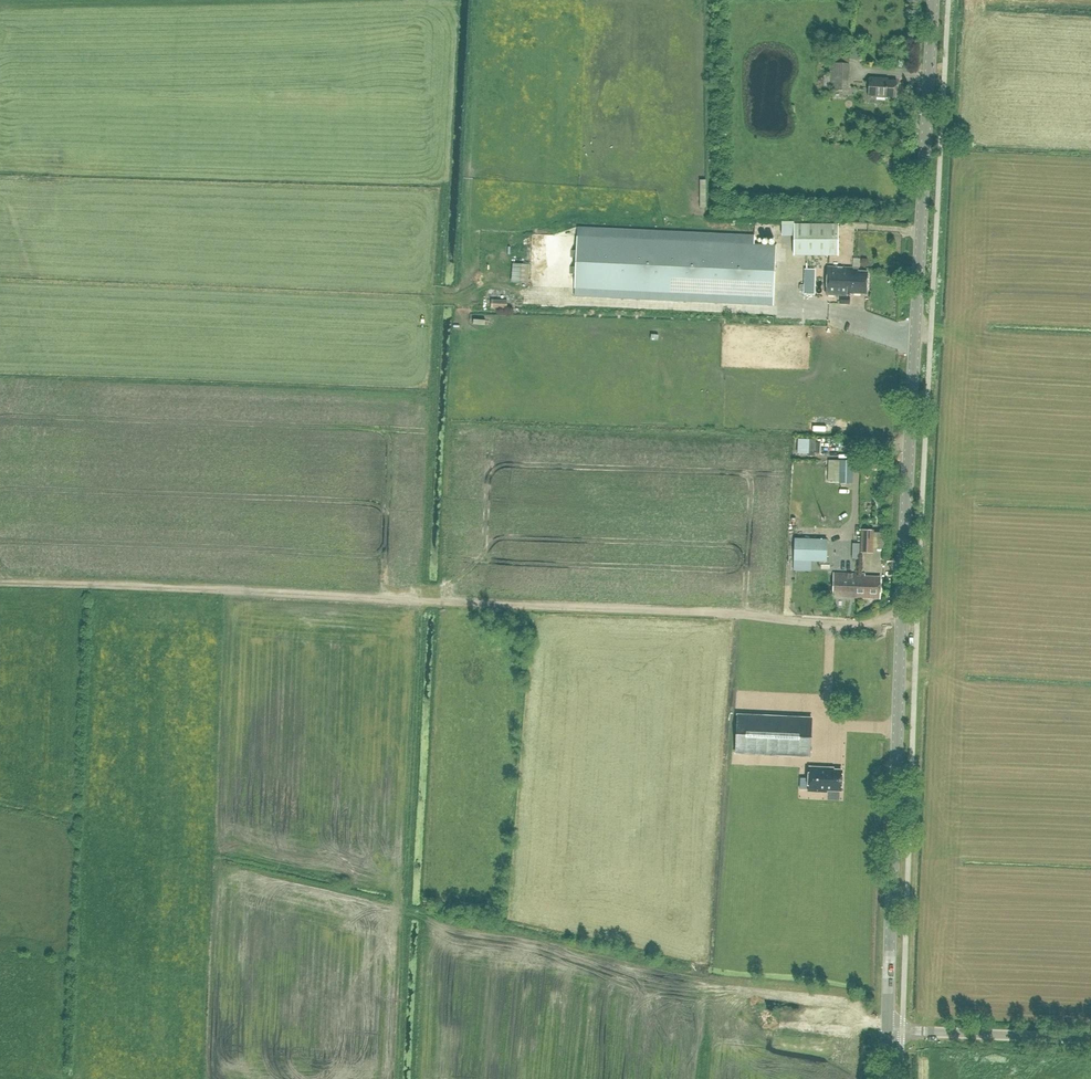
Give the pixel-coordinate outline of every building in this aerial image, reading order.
[(831,63),(831,76),(823,75),(823,89),(830,89),(830,90),(848,91),(849,64),(831,63)] [(868,97),(896,98),(897,81),(888,81),(888,79),(869,78),(868,97)] [(794,255),(838,256),(838,224),(794,224),(794,255)] [(577,237),(574,288),(774,297),(776,246),(577,237)] [(826,295),(841,296),(840,304),(846,304),(847,296),(846,296),(847,293),(866,294),(867,272),(858,271),(858,269),(852,269),(853,268),(828,267),(826,295)] [(785,312),(785,321),(806,321),(806,312),(785,312)] [(839,483),(850,483),(851,461),(840,461),(840,465),(834,465),(833,472),(839,473),(839,483)] [(862,530),(861,552),(872,553),(873,531),(862,530)] [(794,559),(826,560),(827,539),(794,537),(794,559)] [(879,598),(880,577),(864,576),(864,574),(834,573),(833,596),(879,598)] [(765,692),(749,693),(749,702),(765,701),(765,692)] [(811,718),(738,715),(736,753),(810,756),(811,718)] [(827,789),(841,790),(842,771),(833,771),(833,768),(809,767),(808,791),(826,792),(827,789)] [(729,1021),(716,1022),(717,1029),(729,1029),(729,1021)]
